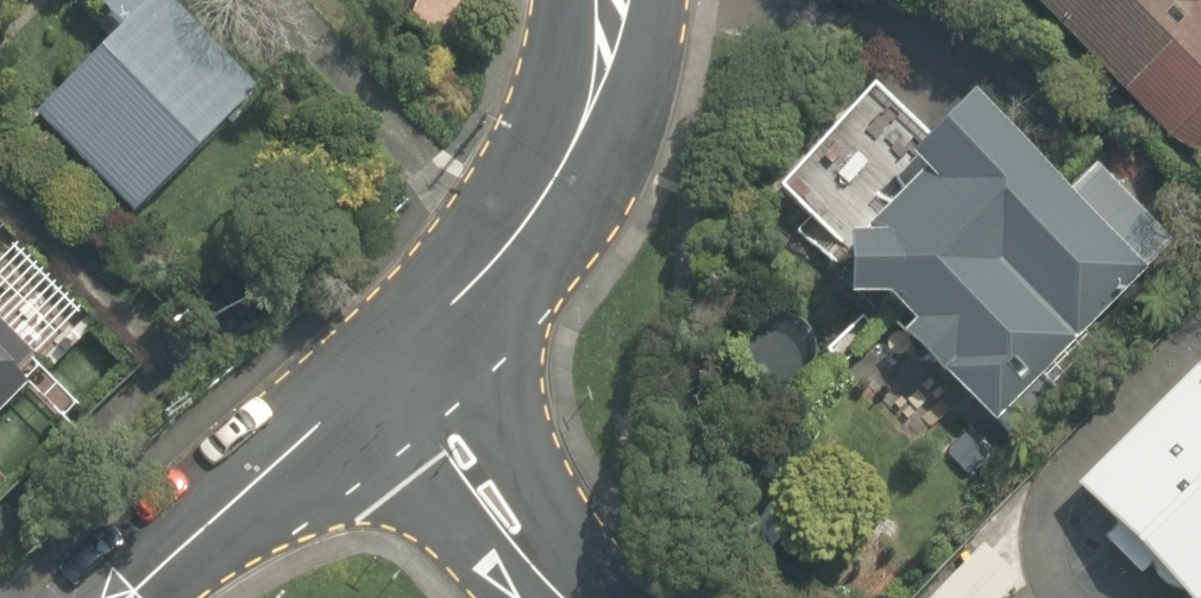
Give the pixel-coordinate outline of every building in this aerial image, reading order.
[(19,126),(120,229),(265,84),(182,0),(84,0),(115,31),(19,126)] [(1171,138),(1200,105),(1200,0),(1017,0),(1171,138)] [(876,83),(756,202),(980,429),(1191,220),(1117,144),(1060,200),(958,97),(923,131),(876,83)] [(26,398),(2,374),(44,332),(0,288),(0,424),(26,398)] [(1196,361),(1067,492),(1174,597),(1200,597),(1200,366),(1196,361)] [(980,537),(924,597),(1016,597),(1030,584),(980,537)]
